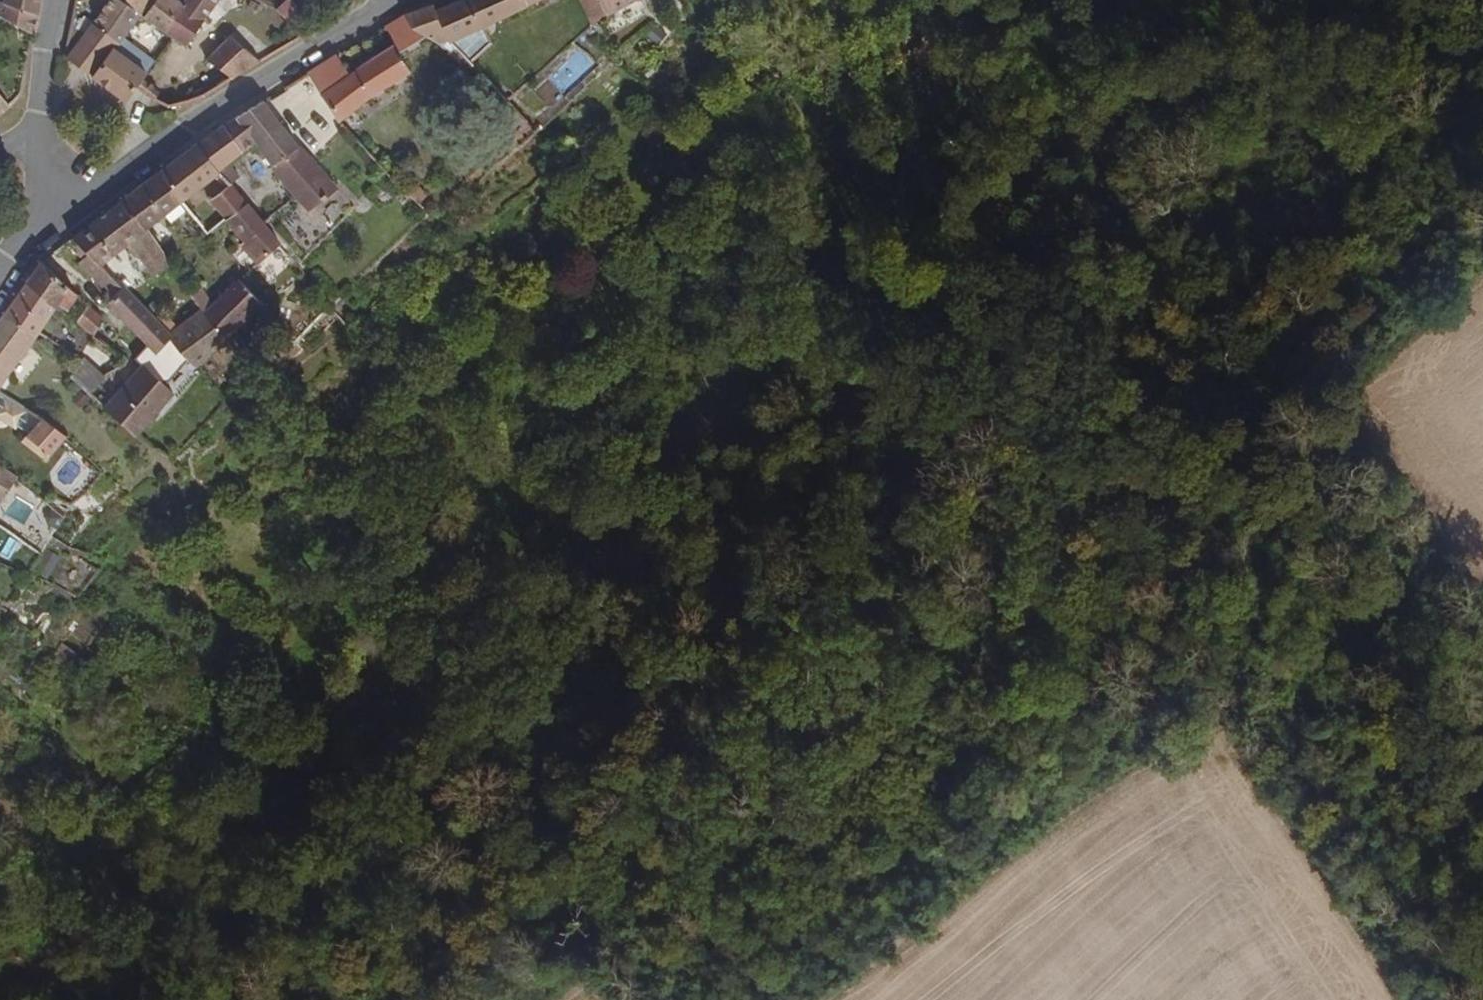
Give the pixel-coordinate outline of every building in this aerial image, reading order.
[(41,0),(2,0),(0,9),(0,18),(27,33),(29,21),(36,22),(41,0)] [(139,19),(161,34),(181,6),(171,0),(126,0),(122,4),(117,0),(109,0),(90,27),(119,47),(139,19)] [(181,6),(161,34),(184,49),(195,34),(199,36),(207,24),(204,22),(218,3),(229,11),(238,0),(185,0),(181,6)] [(539,1),(542,0),(467,0),(435,14),(431,9),(411,16),(404,19),(412,32),(424,41),(440,52),(451,46),(482,30),(539,1)] [(580,0),(561,0),(590,30),(599,21),(580,0)] [(599,21),(591,0),(580,0),(599,21)] [(599,21),(637,0),(591,0),(599,21)] [(310,35),(291,5),(275,14),(303,40),(310,35)] [(337,19),(346,14),(341,9),(335,13),(337,19)] [(275,56),(257,24),(254,18),(233,35),(227,41),(247,73),(275,56)] [(381,92),(409,76),(399,57),(424,41),(412,32),(404,19),(383,32),(394,49),(348,76),(337,59),(306,77),(337,124),(381,92)] [(33,37),(36,22),(29,21),(27,33),(33,37)] [(145,77),(115,54),(119,47),(90,27),(65,61),(126,105),(145,77)] [(491,48),(482,30),(451,46),(457,53),(470,67),(491,48)] [(247,73),(227,41),(209,59),(178,86),(178,89),(160,98),(155,95),(151,102),(170,112),(204,98),(247,73)] [(457,53),(451,46),(440,52),(449,59),(457,53)] [(10,108),(0,96),(0,116),(10,108)] [(333,193),(263,104),(235,121),(248,137),(255,146),(295,198),(309,214),(333,193)] [(242,156),(223,128),(199,147),(219,174),(230,166),(242,156)] [(255,146),(248,137),(241,142),(247,151),(255,146)] [(183,202),(219,174),(199,147),(162,175),(183,202)] [(239,178),(230,166),(219,174),(229,186),(239,178)] [(183,202),(162,175),(125,203),(147,230),(150,228),(183,202)] [(429,198),(414,184),(405,194),(419,208),(429,198)] [(224,221),(244,204),(229,186),(208,202),(224,221)] [(101,266),(147,230),(125,203),(90,229),(97,236),(82,248),(101,266)] [(279,246),(244,204),(224,221),(260,264),(279,246)] [(278,225),(272,217),(267,222),(273,229),(278,225)] [(82,248),(97,236),(90,229),(75,241),(82,248)] [(172,264),(154,235),(148,239),(150,245),(139,254),(155,277),(172,264)] [(77,297),(44,265),(42,267),(28,286),(56,311),(61,306),(67,310),(77,297)] [(155,320),(119,283),(103,299),(156,355),(171,341),(172,336),(155,320)] [(232,330),(258,305),(239,283),(204,315),(220,342),(232,330)] [(56,311),(28,286),(7,316),(34,342),(39,335),(56,311)] [(97,332),(102,321),(86,306),(74,323),(94,337),(97,332)] [(220,342),(204,315),(201,311),(172,336),(171,341),(188,363),(193,368),(220,342)] [(34,344),(34,342),(7,316),(0,326),(0,369),(10,376),(34,344)] [(109,340),(97,332),(94,337),(106,346),(109,340)] [(44,350),(50,343),(39,335),(34,342),(44,350)] [(106,375),(83,357),(70,377),(90,397),(103,379),(106,375)] [(189,377),(194,370),(193,368),(188,363),(182,370),(189,377)] [(0,369),(0,389),(10,376),(0,369)] [(133,438),(174,399),(141,372),(141,370),(118,397),(113,403),(107,397),(100,406),(133,438)] [(66,440),(95,402),(90,397),(70,377),(37,418),(41,421),(66,440)] [(118,397),(103,379),(90,397),(95,402),(100,406),(107,397),(113,403),(118,397)] [(11,413),(17,405),(0,393),(0,406),(11,413)] [(9,416),(3,412),(0,417),(0,424),(3,426),(9,416)] [(39,472),(66,440),(41,421),(14,451),(29,463),(39,472)] [(19,479),(2,468),(0,471),(0,504),(2,505),(19,479)]
